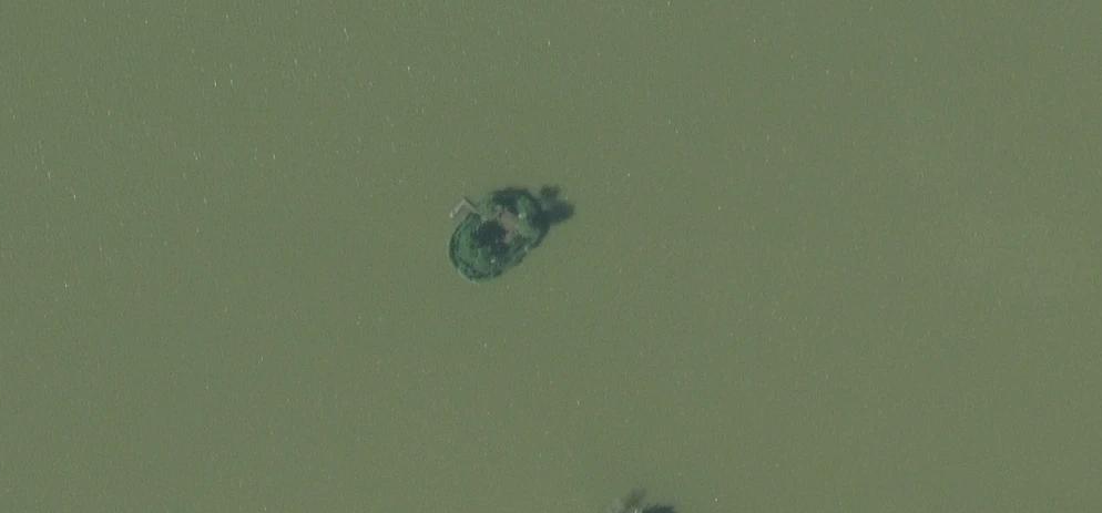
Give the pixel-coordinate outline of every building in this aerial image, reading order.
[(516,230),(523,222),(522,216),(506,207),(499,212),(496,224),(516,230)]
